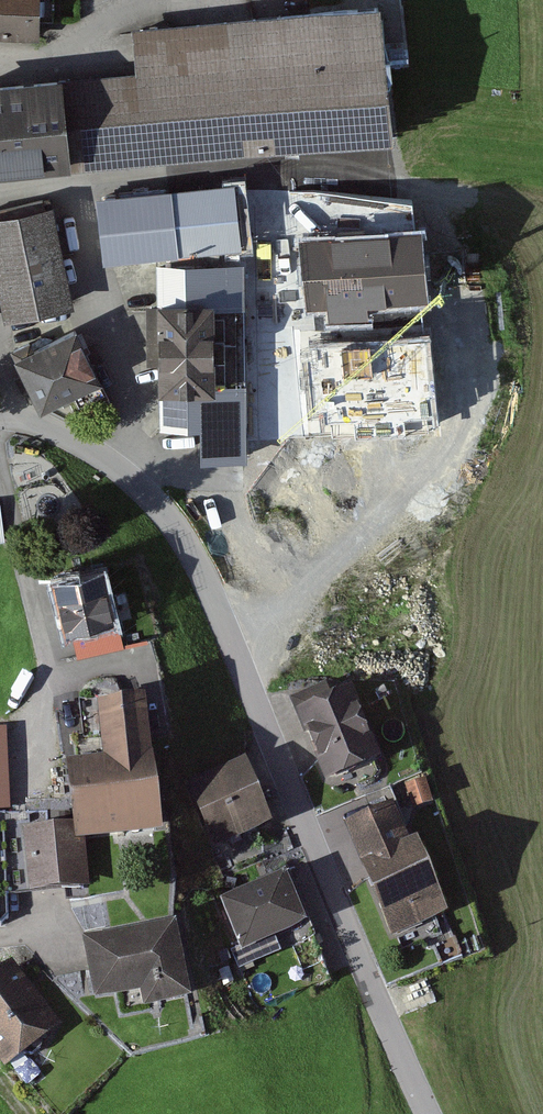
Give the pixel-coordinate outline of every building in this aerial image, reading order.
[(39,40),(40,22),(53,22),(54,0),(0,0),(0,39),(39,40)] [(0,82),(0,174),(392,136),(379,4),(130,28),(134,69),(0,82)] [(232,177),(165,184),(172,254),(220,249),(240,247),(232,177)] [(111,194),(101,201),(107,257),(172,254),(165,184),(111,194)] [(0,214),(0,301),(4,320),(75,306),(54,203),(0,214)] [(290,281),(290,215),(262,215),(262,281),(290,281)] [(176,263),(156,263),(157,304),(145,304),(147,368),(158,368),(159,430),(200,429),(201,461),(245,460),(241,267),(220,267),(220,249),(172,254),(176,263)] [(32,340),(11,350),(23,373),(30,389),(41,411),(69,397),(76,413),(110,397),(77,327),(35,347),(32,340)] [(30,389),(23,373),(15,376),(22,393),(30,389)] [(104,569),(54,581),(67,637),(117,625),(104,569)] [(352,687),(297,710),(326,783),(382,760),(352,687)] [(147,698),(98,704),(104,759),(67,763),(74,825),(76,842),(86,841),(163,832),(147,698)] [(12,811),(6,730),(0,730),(0,812),(12,811)] [(246,761),(186,785),(213,852),(273,828),(246,761)] [(426,779),(405,785),(413,810),(433,803),(426,779)] [(393,803),(344,823),(391,937),(448,914),(418,840),(410,844),(393,803)] [(0,812),(0,927),(1,927),(8,918),(7,894),(29,893),(24,830),(49,828),(48,810),(12,811),(0,812)] [(49,828),(24,830),(29,893),(30,896),(91,890),(86,841),(76,842),(74,825),(49,828)] [(286,872),(219,900),(238,946),(231,949),(239,970),(281,953),(275,939),(309,925),(286,872)] [(177,920),(82,939),(95,1001),(141,991),(145,1008),(193,998),(177,920)] [(12,962),(0,972),(0,1064),(5,1070),(62,1025),(12,962)]
